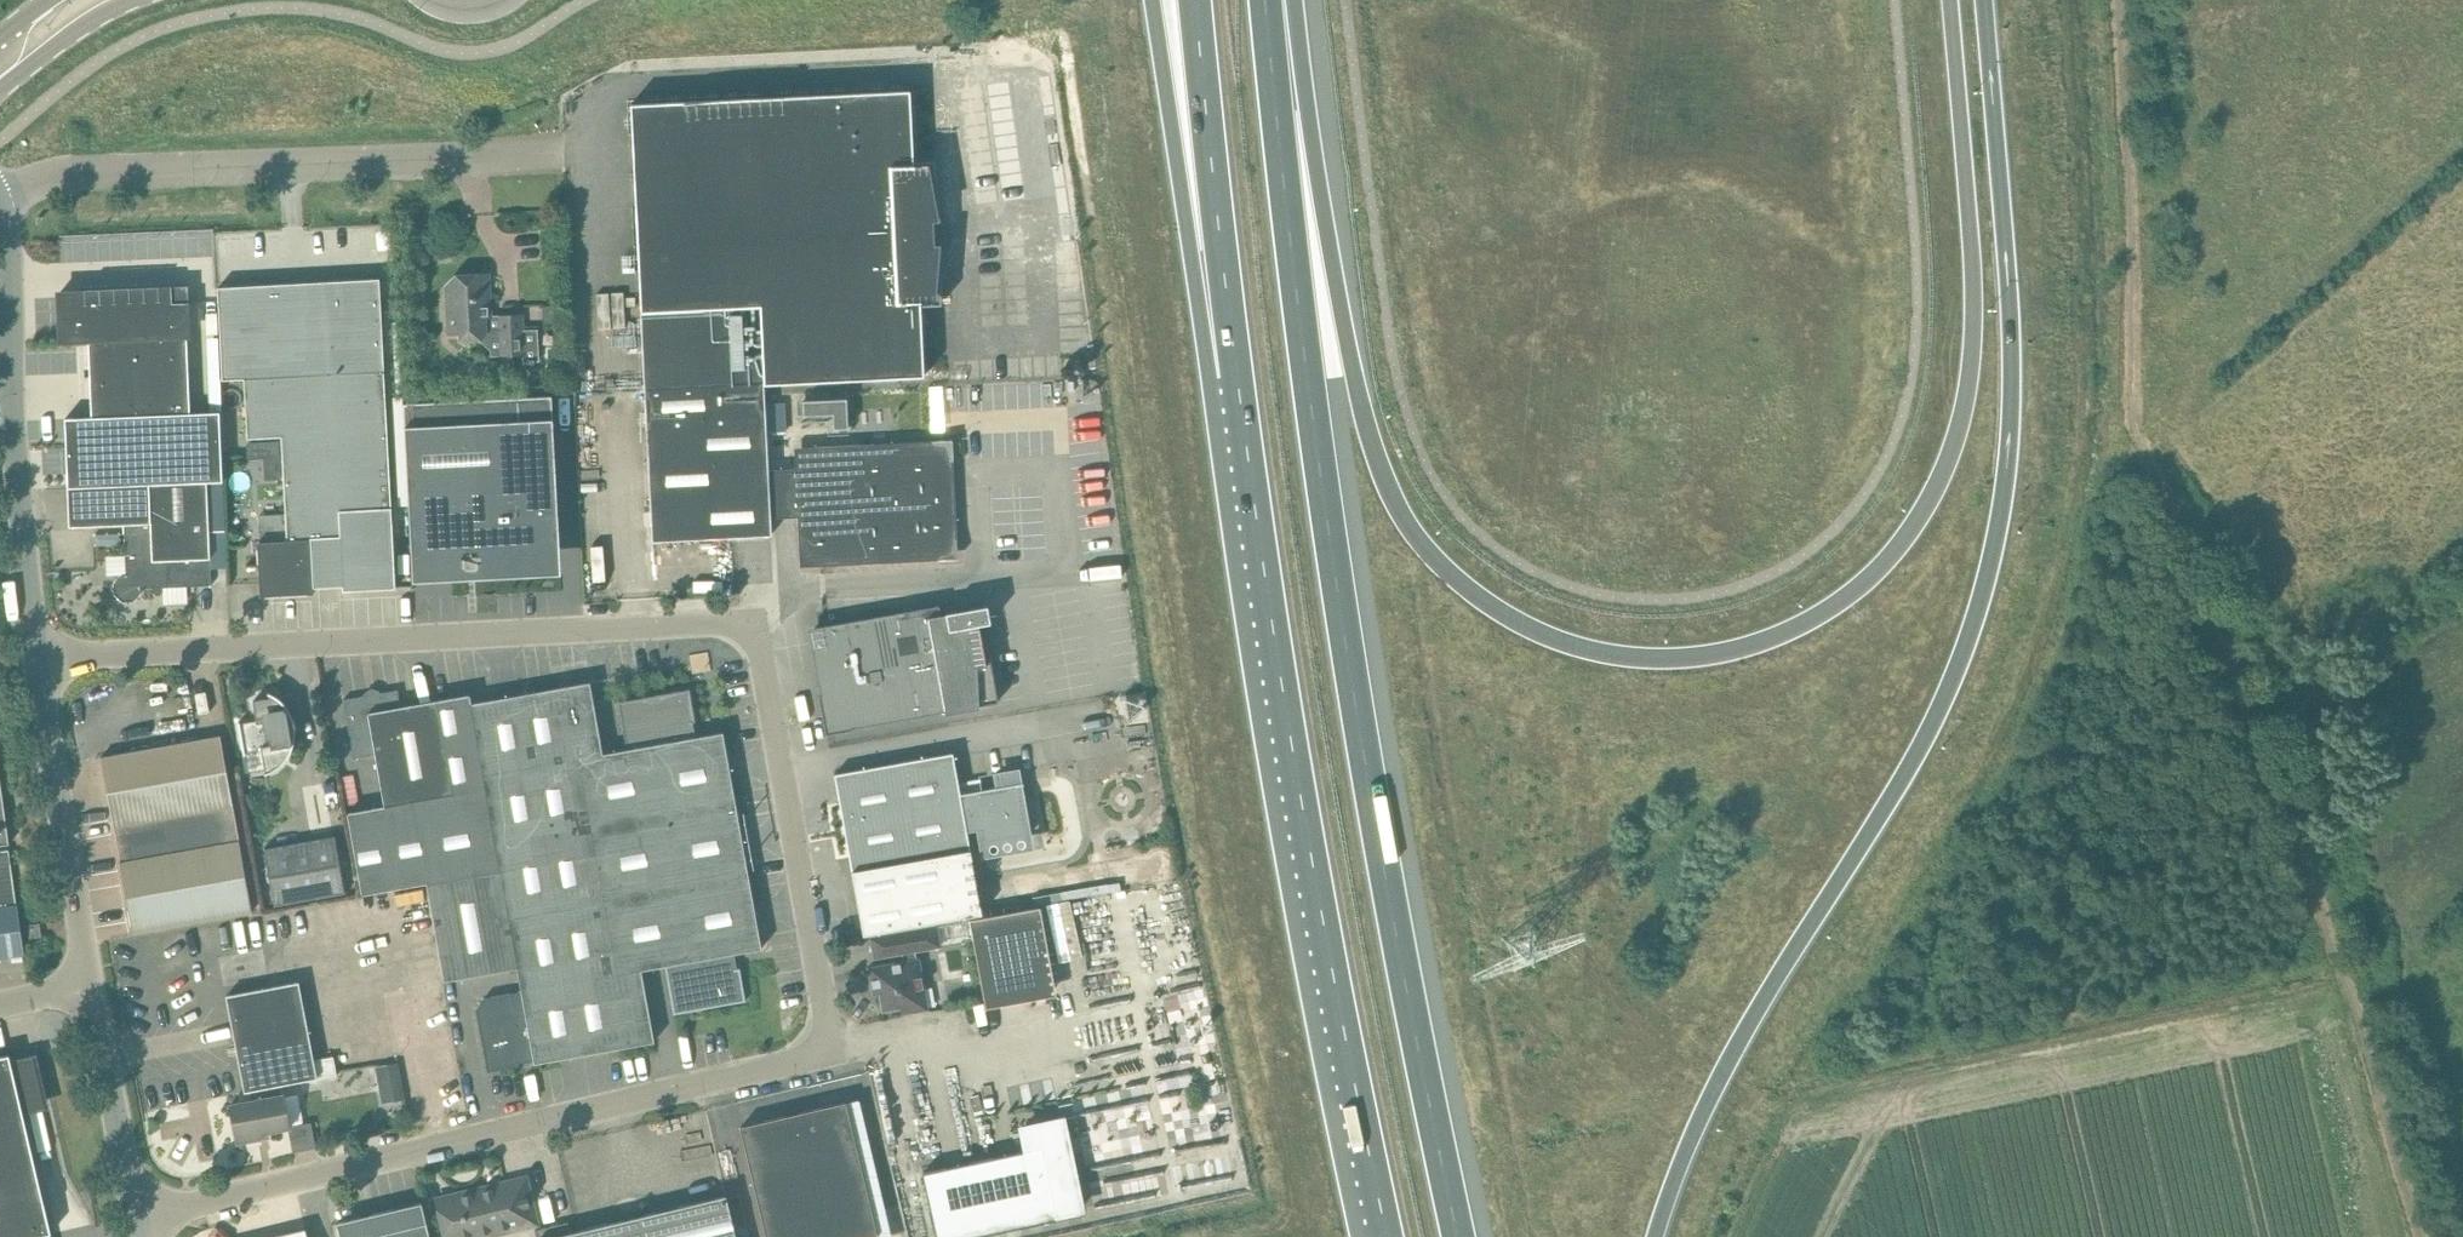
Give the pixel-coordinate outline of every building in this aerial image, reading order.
[(910,90),(631,104),(653,540),(771,535),(771,518),(798,517),(799,547),(820,566),(939,560),(957,539),(953,460),(933,441),(814,447),(797,468),(769,469),(765,383),(926,376),(922,304),(940,305),(942,244),(937,245),(936,223),(941,222),(929,164),(916,165),(910,90)] [(479,343),(491,350),(492,356),(524,354),(522,314),(491,316),(489,278),(461,280),(452,288),(454,318),(448,318),(449,339),(462,339),(462,344),(479,343)] [(379,281),(218,288),(222,379),(244,378),(247,439),(281,437),(286,514),(259,516),(263,596),(314,593),(314,588),(343,586),(343,591),(397,588),(395,564),(384,370),(379,281)] [(92,417),(191,413),(186,303),(167,303),(166,290),(70,294),(61,304),(62,342),(89,341),(92,417)] [(550,396),(404,404),(412,543),(445,542),(447,551),(452,553),(521,571),(529,571),(536,567),(542,562),(546,553),(548,549),(545,536),(557,536),(550,396)] [(222,481),(220,412),(191,413),(92,417),(65,418),(68,488),(77,488),(208,482),(222,481)] [(193,483),(77,488),(78,526),(133,524),(125,533),(127,575),(122,575),(114,583),(115,594),(123,602),(134,601),(142,593),(141,588),(212,585),(208,482),(193,483)] [(824,678),(818,679),(827,732),(999,702),(987,639),(982,640),(979,625),(991,622),(988,606),(941,614),(939,605),(815,627),(824,678)] [(572,668),(574,681),(587,679),(584,666),(572,668)] [(772,947),(734,732),(723,732),(696,737),(693,722),(696,722),(690,689),(619,702),(627,750),(603,754),(590,682),(472,704),(470,695),(456,697),(487,873),(427,883),(444,981),(518,968),(522,994),(484,998),(478,1009),(488,1071),(519,1066),(519,1063),(534,1060),(535,1063),(655,1042),(642,970),(666,966),(674,1013),(746,1001),(740,968),(737,969),(735,954),(762,949),(772,947)] [(362,894),(427,883),(487,873),(456,697),(401,707),(398,690),(344,700),(354,759),(375,755),(385,808),(348,815),(362,894)] [(296,730),(296,726),(295,723),(294,719),(293,715),(291,712),(289,709),(287,706),(284,703),(282,700),(279,698),(276,696),(272,694),(269,692),(268,694),(269,694),(270,698),(254,701),(257,721),(240,724),(240,722),(239,723),(244,755),(263,753),(266,773),(274,770),(280,765),(286,759),(291,752),(294,745),(295,741),(296,737),(296,734),(296,730)] [(102,756),(121,862),(133,933),(253,911),(221,735),(102,756)] [(840,802),(853,874),(864,935),(984,913),(971,852),(968,834),(979,831),(982,830),(985,845),(996,843),(1029,836),(1021,793),(1020,785),(1024,784),(1023,782),(1023,781),(1022,781),(1020,768),(993,773),(995,786),(961,793),(953,753),(859,770),(835,774),(840,802)] [(336,835),(265,848),(275,905),(346,893),(336,835)] [(17,905),(9,850),(0,851),(0,958),(24,954),(17,905)] [(1179,935),(1171,883),(1115,891),(1092,886),(1088,902),(1073,899),(1053,902),(1061,952),(1064,939),(1096,934),(1100,915),(1105,942),(1116,945),(1115,938),(1118,925),(1115,926),(1119,909),(1139,906),(1141,918),(1155,915),(1149,941),(1150,942),(1143,943),(1164,948),(1167,937),(1179,935)] [(969,919),(985,1008),(1056,995),(1040,907),(969,919)] [(27,924),(28,938),(41,937),(41,924),(27,924)] [(936,927),(919,930),(896,934),(899,953),(902,953),(904,962),(870,968),(874,993),(880,992),(884,1010),(902,1007),(903,1013),(928,1009),(919,960),(917,960),(916,950),(940,946),(936,927)] [(1192,961),(1160,969),(1165,990),(1197,982),(1192,961)] [(299,982),(227,996),(245,1092),(250,1091),(282,1084),(337,1074),(333,1056),(313,1060),(299,982)] [(1154,1006),(1098,1009),(1099,1035),(1127,1034),(1128,1046),(1156,1045),(1154,1006)] [(42,1236),(52,1233),(10,1055),(0,1057),(0,1236),(43,1236),(42,1236)] [(398,1061),(374,1065),(377,1079),(400,1075),(398,1061)] [(282,1084),(250,1091),(252,1101),(230,1105),(237,1143),(261,1138),(261,1134),(290,1128),(282,1084)] [(741,1127),(767,1236),(872,1236),(878,1236),(846,1102),(741,1127)] [(1062,1121),(1024,1129),(1028,1150),(923,1173),(936,1236),(1039,1236),(1056,1233),(1053,1220),(1057,1219),(1056,1214),(1081,1209),(1062,1121)] [(1149,1161),(1156,1189),(1189,1180),(1182,1152),(1149,1161)] [(436,1199),(445,1236),(481,1236),(538,1223),(526,1177),(436,1199)] [(726,1196),(571,1233),(568,1222),(535,1230),(537,1236),(736,1236),(726,1196)] [(337,1222),(341,1236),(430,1236),(427,1221),(422,1202),(414,1204),(394,1209),(387,1211),(370,1215),(371,1216),(363,1218),(362,1216),(337,1222)]
